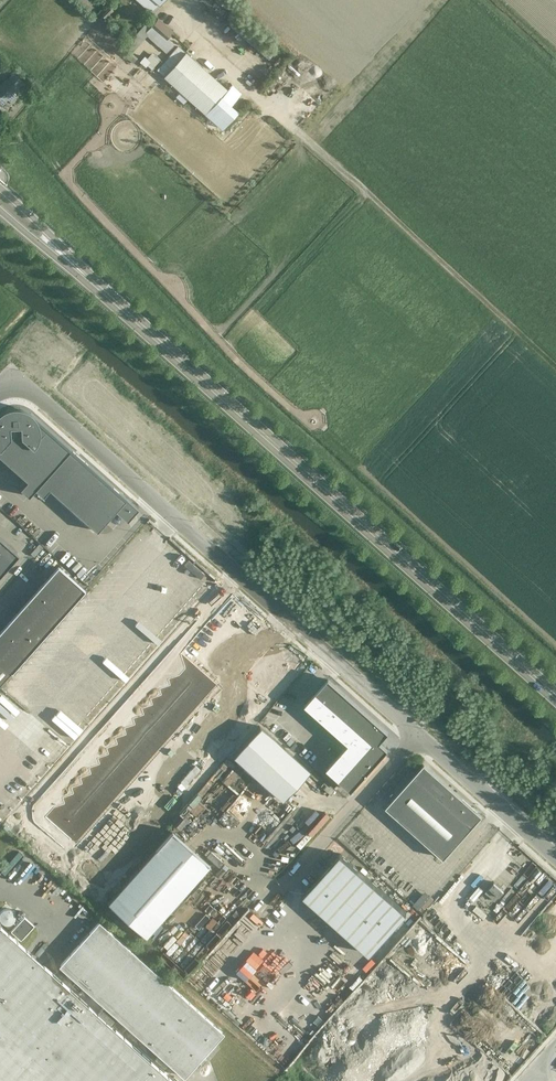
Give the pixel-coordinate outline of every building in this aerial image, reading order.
[(152,11),(162,0),(138,0),(152,12),(152,11)] [(158,18),(145,33),(160,46),(173,31),(158,18)] [(165,64),(169,67),(184,51),(180,47),(165,64)] [(153,50),(145,61),(153,67),(162,56),(153,50)] [(227,89),(186,51),(163,76),(181,92),(176,96),(184,103),(188,98),(205,113),(227,89)] [(24,80),(13,71),(0,86),(0,105),(1,106),(7,98),(11,102),(16,96),(12,92),(24,80)] [(101,109),(94,120),(101,124),(108,114),(101,109)] [(243,245),(250,235),(241,229),(235,240),(243,245)] [(0,415),(0,455),(28,480),(20,488),(29,496),(35,488),(43,495),(49,488),(97,530),(117,508),(127,517),(135,507),(32,416),(28,412),(24,410),(19,409),(13,408),(8,409),(4,411),(1,414),(0,415)] [(0,539),(0,573),(17,554),(0,539)] [(83,589),(58,566),(5,626),(0,632),(0,683),(83,589)] [(233,613),(242,603),(227,590),(219,600),(233,613)] [(304,655),(291,644),(273,665),(285,676),(304,655)] [(388,732),(327,679),(305,704),(349,743),(327,767),(352,789),(388,748),(380,741),(388,732)] [(244,730),(249,719),(234,711),(229,722),(244,730)] [(310,768),(260,722),(233,752),(283,798),(310,768)] [(423,764),(386,806),(444,857),(481,816),(423,764)] [(239,819),(240,804),(225,803),(224,818),(239,819)] [(309,825),(314,830),(334,812),(329,807),(309,825)] [(210,864),(172,830),(108,902),(146,936),(210,864)] [(341,853),(304,894),(370,953),(407,912),(341,853)] [(496,900),(504,890),(494,882),(485,891),(496,900)] [(414,902),(422,910),(434,896),(426,889),(414,902)] [(0,910),(0,919),(22,938),(34,924),(8,901),(0,910)] [(162,953),(192,970),(209,942),(216,947),(239,909),(236,908),(230,916),(223,912),(215,925),(212,923),(202,939),(195,935),(188,947),(172,937),(162,953)] [(111,1025),(117,1018),(184,1077),(198,1061),(202,1063),(206,1058),(203,1055),(224,1032),(99,920),(98,920),(58,965),(103,1005),(97,1012),(0,926),(0,1080),(174,1080),(111,1025)] [(317,977),(308,990),(331,1007),(341,994),(317,977)]
